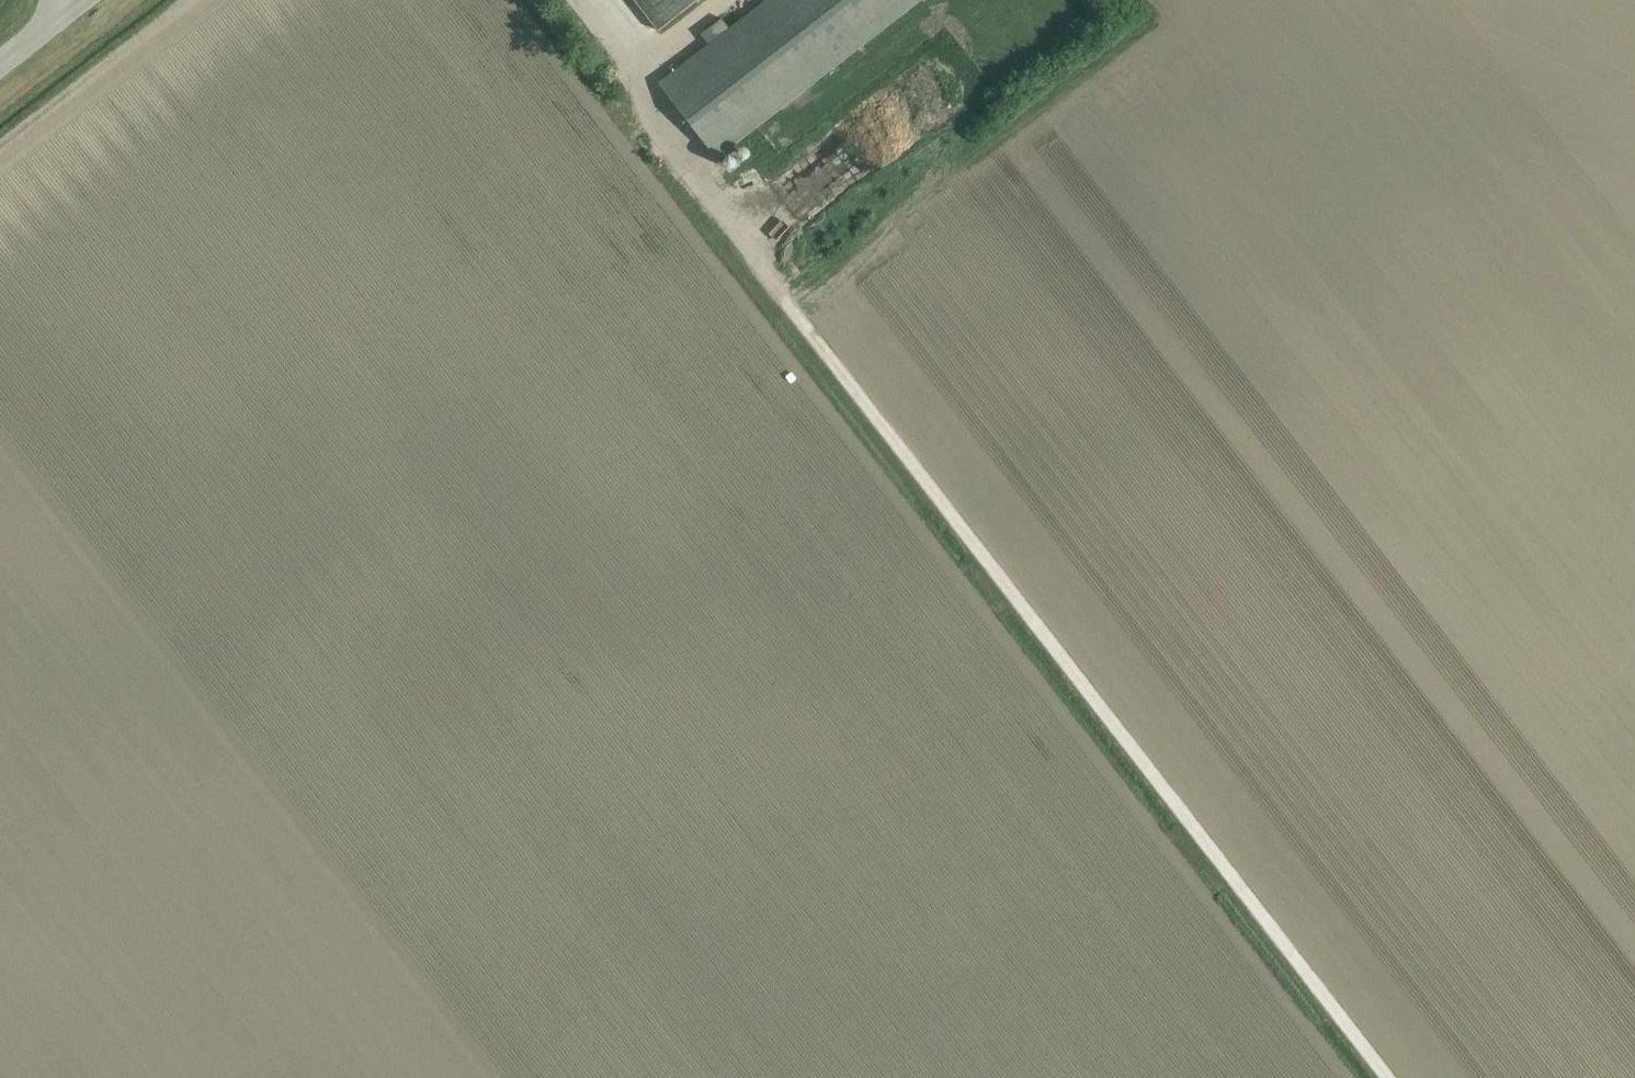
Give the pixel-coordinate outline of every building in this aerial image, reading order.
[(698,0),(635,0),(659,31),(698,0)] [(717,157),(919,0),(770,0),(661,85),(717,157)] [(725,174),(735,187),(761,168),(752,155),(725,174)]
